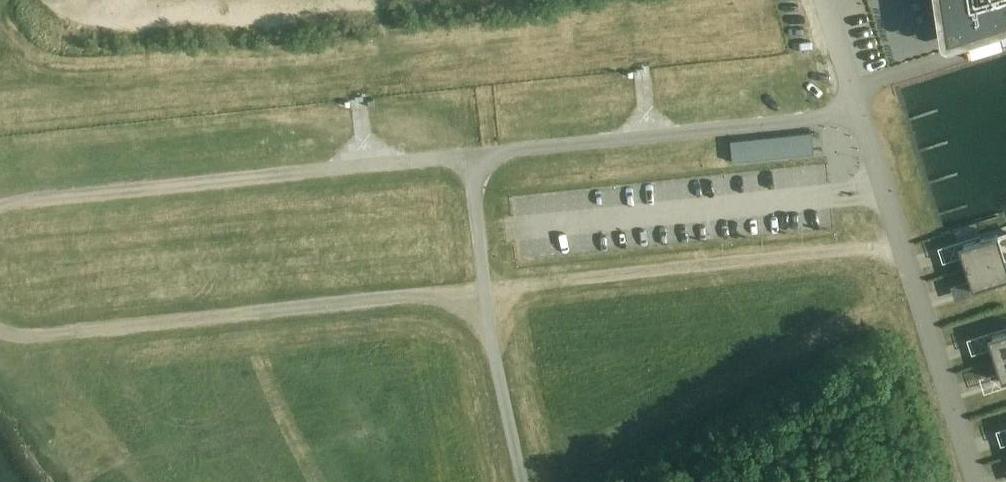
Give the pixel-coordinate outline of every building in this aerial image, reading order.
[(946,38),(948,39),(981,29),(1005,21),(1005,0),(941,0),(946,38)] [(888,19),(876,19),(878,52),(891,51),(888,19)] [(634,93),(654,93),(653,83),(634,84),(634,93)] [(547,105),(559,106),(562,88),(550,86),(547,105)] [(350,106),(333,106),(333,117),(351,116),(350,106)] [(127,119),(131,135),(143,132),(140,117),(127,119)] [(811,132),(729,140),(732,161),(813,153),(811,132)] [(260,184),(262,194),(282,190),(280,179),(260,184)] [(202,207),(203,197),(184,195),(183,205),(202,207)] [(958,246),(965,268),(1005,255),(1005,231),(997,234),(958,246)] [(965,268),(972,290),(1005,278),(1005,255),(965,268)] [(11,258),(15,281),(25,279),(21,256),(11,258)] [(54,306),(55,316),(71,316),(71,306),(54,306)] [(987,338),(994,359),(1005,355),(1005,331),(987,338)] [(994,359),(1001,381),(1005,379),(1005,355),(994,359)] [(84,442),(75,447),(84,463),(93,457),(84,442)]
